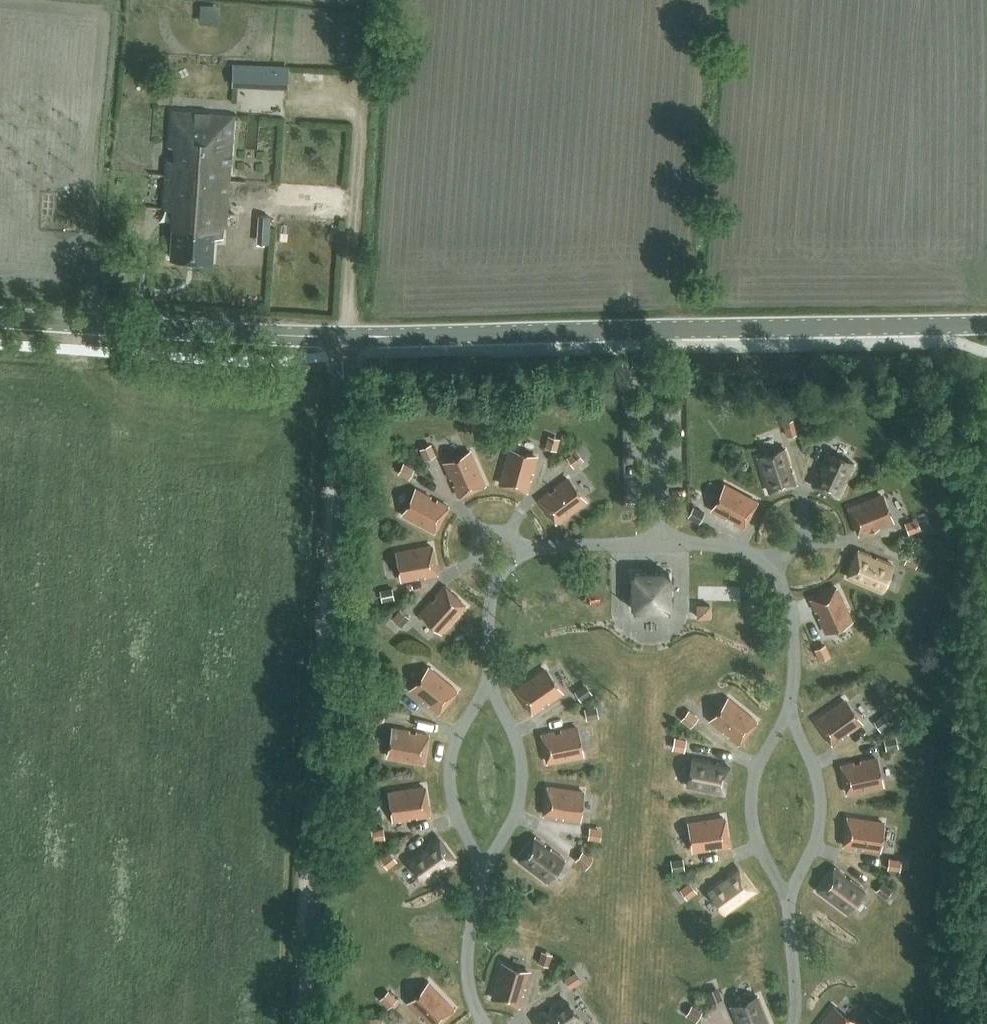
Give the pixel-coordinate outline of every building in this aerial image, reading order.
[(234,83),(258,85),(258,64),(234,63),(234,83)] [(225,212),(232,115),(172,111),(169,146),(176,147),(175,160),(166,159),(162,208),(172,208),(168,256),(211,260),(213,236),(221,237),(222,226),(224,226),(225,212)] [(940,404),(940,421),(952,421),(953,404),(940,404)] [(782,423),(787,437),(799,433),(794,419),(782,423)] [(833,427),(821,422),(816,434),(828,440),(833,427)] [(557,450),(560,438),(548,435),(545,447),(557,450)] [(436,455),(431,443),(419,448),(424,460),(436,455)] [(533,472),(537,457),(509,449),(500,482),(528,490),(531,479),(528,478),(530,472),(533,472)] [(790,471),(788,465),(791,464),(786,449),(758,458),(769,491),(796,481),(793,470),(790,471)] [(573,467),(583,460),(576,450),(566,457),(573,467)] [(485,483),(471,452),(444,464),(451,478),(454,477),(456,483),(453,484),(458,495),(485,483)] [(839,495),(853,464),(827,452),(820,466),(823,467),(820,473),(817,472),(812,482),(839,495)] [(409,479),(414,468),(403,462),(398,473),(409,479)] [(585,502),(567,478),(555,487),(557,490),(551,494),(549,491),(540,498),(558,522),(585,502)] [(743,526),(756,501),(726,484),(712,510),(726,518),(728,515),(734,518),(732,521),(743,526)] [(435,502),(430,499),(431,496),(417,489),(403,515),(434,531),(447,505),(437,500),(435,502)] [(877,527),(892,522),(881,494),(850,506),(860,534),(871,530),(870,527),(876,524),(877,527)] [(705,512),(693,506),(687,516),(699,523),(705,512)] [(909,534),(921,529),(917,517),(904,522),(909,534)] [(436,574),(431,545),(398,551),(403,580),(419,577),(418,574),(424,573),(425,576),(436,574)] [(876,560),(869,557),(871,554),(860,550),(849,577),(880,590),(892,563),(877,557),(876,560)] [(908,552),(904,563),(915,568),(920,556),(908,552)] [(633,609),(669,609),(669,572),(633,573),(633,609)] [(465,606),(444,587),(436,595),(438,597),(434,602),(432,600),(421,612),(443,632),(465,606)] [(706,587),(705,600),(747,600),(747,587),(706,587)] [(382,601),(394,599),(392,588),(380,590),(382,601)] [(852,619),(838,588),(811,600),(816,611),(819,610),(822,616),(818,617),(825,631),(852,619)] [(709,616),(709,603),(698,603),(698,616),(709,616)] [(401,627),(409,618),(399,609),(392,618),(401,627)] [(825,644),(814,649),(819,661),(831,656),(825,644)] [(438,712),(456,689),(430,668),(411,690),(424,700),(426,698),(431,702),(429,704),(438,712)] [(549,702),(562,693),(545,669),(517,688),(534,712),(543,706),(541,703),(547,699),(549,702)] [(398,687),(389,680),(382,688),(391,696),(398,687)] [(592,693),(585,684),(574,691),(581,701),(592,693)] [(737,743),(756,720),(730,698),(711,721),(723,731),(725,728),(731,733),(728,735),(737,743)] [(848,733),(861,724),(844,700),(817,719),(833,743),(843,737),(841,734),(846,730),(848,733)] [(371,716),(383,719),(385,707),(373,705),(371,716)] [(596,706),(584,708),(587,720),(599,717),(596,706)] [(690,728),(699,718),(689,710),(680,720),(690,728)] [(891,723),(884,714),(874,721),(880,731),(891,723)] [(582,756),(576,727),(561,730),(561,733),(555,734),(554,731),(543,734),(549,762),(582,756)] [(416,735),(409,734),(410,730),(394,728),(389,756),(422,762),(428,734),(416,731),(416,735)] [(886,750),(898,747),(896,736),(883,738),(886,750)] [(684,751),(686,740),(674,737),(671,748),(684,751)] [(882,786),(876,757),(860,761),(861,764),(855,765),(854,762),(843,764),(849,793),(882,786)] [(716,765),(710,764),(710,761),(695,758),(689,786),(722,793),(728,764),(717,762),(716,765)] [(428,815),(424,786),(390,791),(395,820),(410,818),(410,815),(416,814),(417,817),(428,815)] [(579,820),(583,791),(549,786),(545,815),(557,817),(557,814),(564,815),(563,818),(579,820)] [(728,846),(724,817),(690,822),(694,851),(710,849),(710,845),(716,844),(717,848),(728,846)] [(878,851),(883,821),(849,817),(845,846),(856,847),(857,844),(863,845),(863,848),(878,851)] [(602,828),(589,826),(587,839),(600,841),(602,828)] [(385,839),(383,828),(370,829),(372,841),(385,839)] [(455,861),(437,837),(428,844),(430,847),(424,851),(422,848),(410,858),(427,881),(455,861)] [(549,850),(544,846),(546,844),(537,837),(519,860),(546,881),(564,857),(551,848),(549,850)] [(585,869),(593,858),(583,850),(575,861),(585,869)] [(397,862),(389,851),(379,859),(387,869),(397,862)] [(901,859),(889,857),(887,869),(900,871),(901,859)] [(672,872),(685,870),(683,858),(670,860),(672,872)] [(755,892),(737,868),(728,875),(730,878),(724,882),(722,879),(710,888),(727,912),(755,892)] [(849,881),(843,877),(845,875),(836,868),(819,891),(846,911),(863,888),(851,878),(849,881)] [(690,881),(679,891),(687,900),(698,890),(690,881)] [(892,891),(883,883),(876,891),(885,899),(892,891)] [(552,954),(541,951),(537,963),(548,966),(552,954)] [(525,988),(530,972),(502,964),(492,997),(520,1005),(523,994),(520,993),(522,987),(525,988)] [(581,981),(575,971),(564,978),(570,988),(581,981)] [(453,1007),(430,983),(409,1004),(420,1015),(422,1013),(427,1017),(424,1020),(429,1023),(437,1023),(453,1007)] [(723,999),(719,986),(705,991),(710,1004),(723,999)] [(387,1008),(397,999),(389,990),(379,999),(387,1008)] [(759,996),(732,1007),(737,1022),(741,1021),(742,1023),(770,1023),(759,996)] [(564,998),(551,1007),(553,1010),(547,1013),(545,1010),(535,1017),(540,1023),(578,1023),(580,1023),(564,998)] [(702,1011),(692,1004),(685,1015),(696,1022),(702,1011)] [(833,1007),(820,1023),(856,1023),(833,1007)] [(885,1016),(875,1008),(867,1018),(875,1023),(879,1023),(885,1016)]
